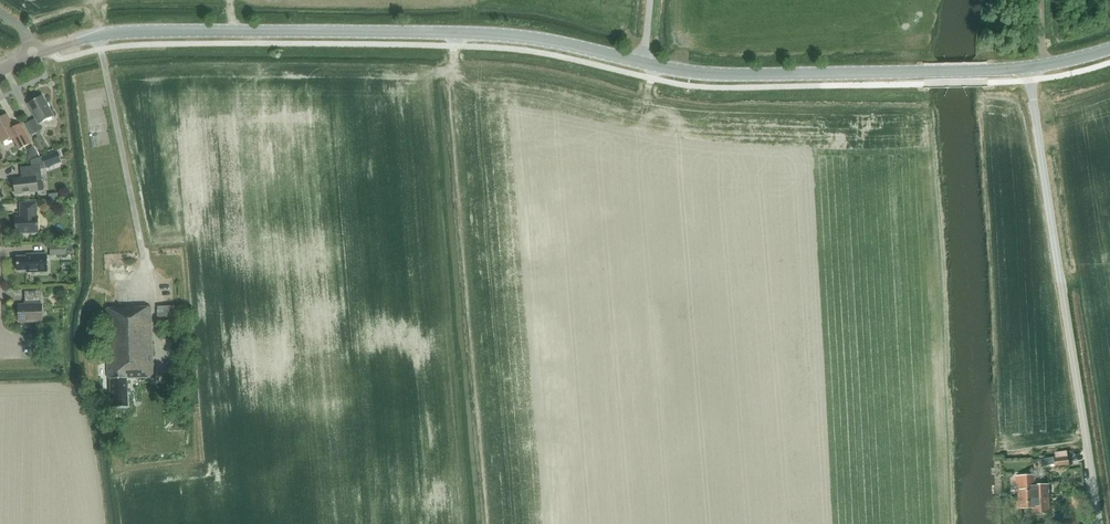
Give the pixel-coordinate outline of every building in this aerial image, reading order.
[(54,116),(43,95),(28,103),(36,118),(26,124),(32,135),(42,130),(39,124),(54,116)] [(0,118),(0,137),(3,143),(13,137),(19,150),(31,143),(20,124),(14,127),(7,115),(0,118)] [(34,139),(40,151),(48,147),(46,144),(43,146),(42,144),(45,142),(42,135),(38,137),(34,139)] [(46,166),(61,161),(58,150),(30,159),(31,166),(40,165),(41,168),(46,167),(46,166)] [(16,194),(38,191),(44,191),(44,188),(44,184),(42,181),(41,168),(40,165),(31,166),(21,167),(22,178),(14,179),(16,194)] [(37,217),(36,203),(21,203),(21,217),(16,217),(17,233),(39,232),(38,217),(37,217)] [(65,243),(50,243),(50,255),(66,255),(65,243)] [(47,272),(47,254),(32,254),(32,256),(17,257),(18,271),(27,270),(27,272),(47,272)] [(19,322),(43,321),(42,304),(40,305),(40,300),(41,300),(40,291),(25,291),(25,305),(19,305),(19,322)] [(159,333),(181,333),(180,306),(158,306),(159,333)] [(110,379),(111,407),(128,407),(127,378),(154,377),(151,307),(106,308),(108,379),(110,379)] [(1068,457),(1054,459),(1053,458),(1041,459),(1042,468),(1069,465),(1068,457)] [(1018,486),(1019,497),(1043,496),(1043,499),(1049,498),(1049,496),(1049,488),(1048,484),(1036,485),(1035,476),(1015,477),(1016,486),(1018,486)] [(1019,509),(1033,509),(1033,514),(1049,513),(1049,508),(1049,498),(1043,499),(1043,496),(1019,497),(1019,509)] [(1082,496),(1073,496),(1074,506),(1083,506),(1082,496)]
